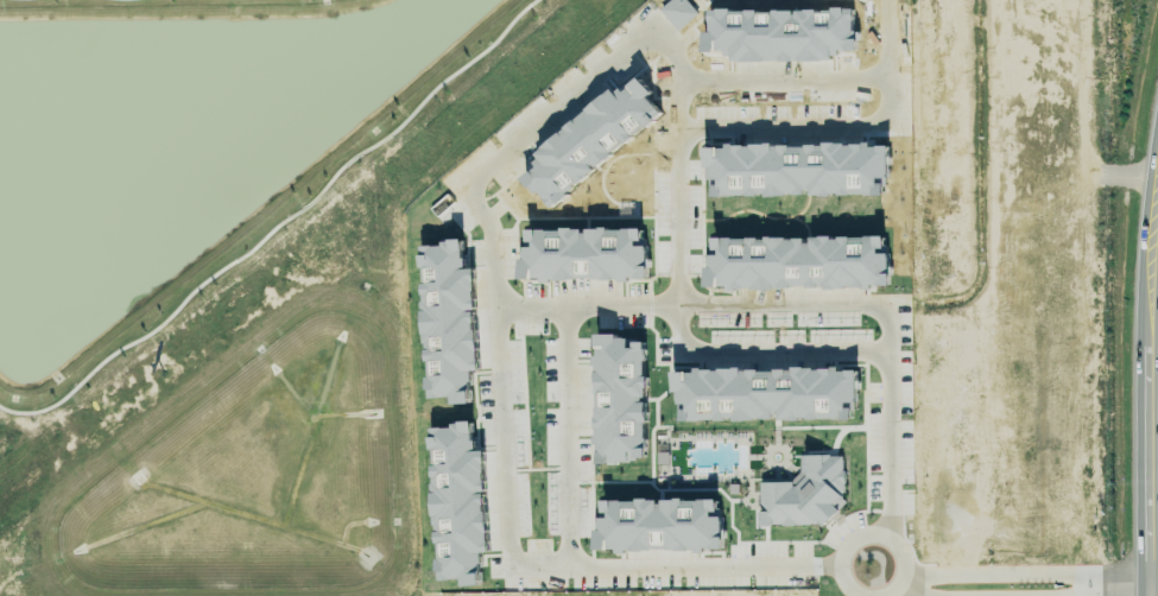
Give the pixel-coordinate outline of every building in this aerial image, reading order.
[(698,12),(687,0),(669,0),(659,9),(678,30),(698,12)] [(708,12),(709,33),(706,33),(706,49),(731,48),(731,59),(830,57),(830,50),(853,49),(853,9),(708,12)] [(536,152),(543,161),(526,175),(535,187),(545,179),(544,178),(572,155),(562,143),(574,133),(580,140),(598,126),(593,120),(600,115),(603,119),(611,113),(606,106),(612,101),(607,94),(536,152)] [(705,148),(707,194),(805,191),(803,145),(705,148)] [(522,229),(523,278),(540,278),(540,279),(646,277),(646,227),(522,229)] [(886,234),(807,238),(807,235),(708,239),(710,267),(704,267),(705,291),(888,283),(886,234)] [(424,247),(425,272),(441,271),(441,267),(464,266),(464,261),(456,261),(456,250),(464,249),(464,240),(444,241),(444,246),(424,247)] [(427,310),(443,310),(443,308),(471,309),(471,282),(427,281),(427,310)] [(647,460),(645,400),(647,399),(644,341),(628,341),(628,334),(595,335),(597,389),(601,389),(601,407),(595,407),(597,461),(647,460)] [(856,419),(856,369),(839,369),(839,368),(693,368),(693,371),(674,371),(674,405),(681,405),(680,419),(775,419),(775,418),(856,419)] [(434,425),(437,480),(433,480),(434,500),(443,499),(447,574),(457,574),(458,585),(483,584),(482,551),(489,551),(484,450),(476,450),(474,423),(434,425)] [(759,523),(843,523),(843,454),(801,455),(801,480),(759,481),(759,523)] [(596,501),(598,549),(615,548),(616,552),(722,547),(720,497),(660,500),(660,498),(596,501)]
